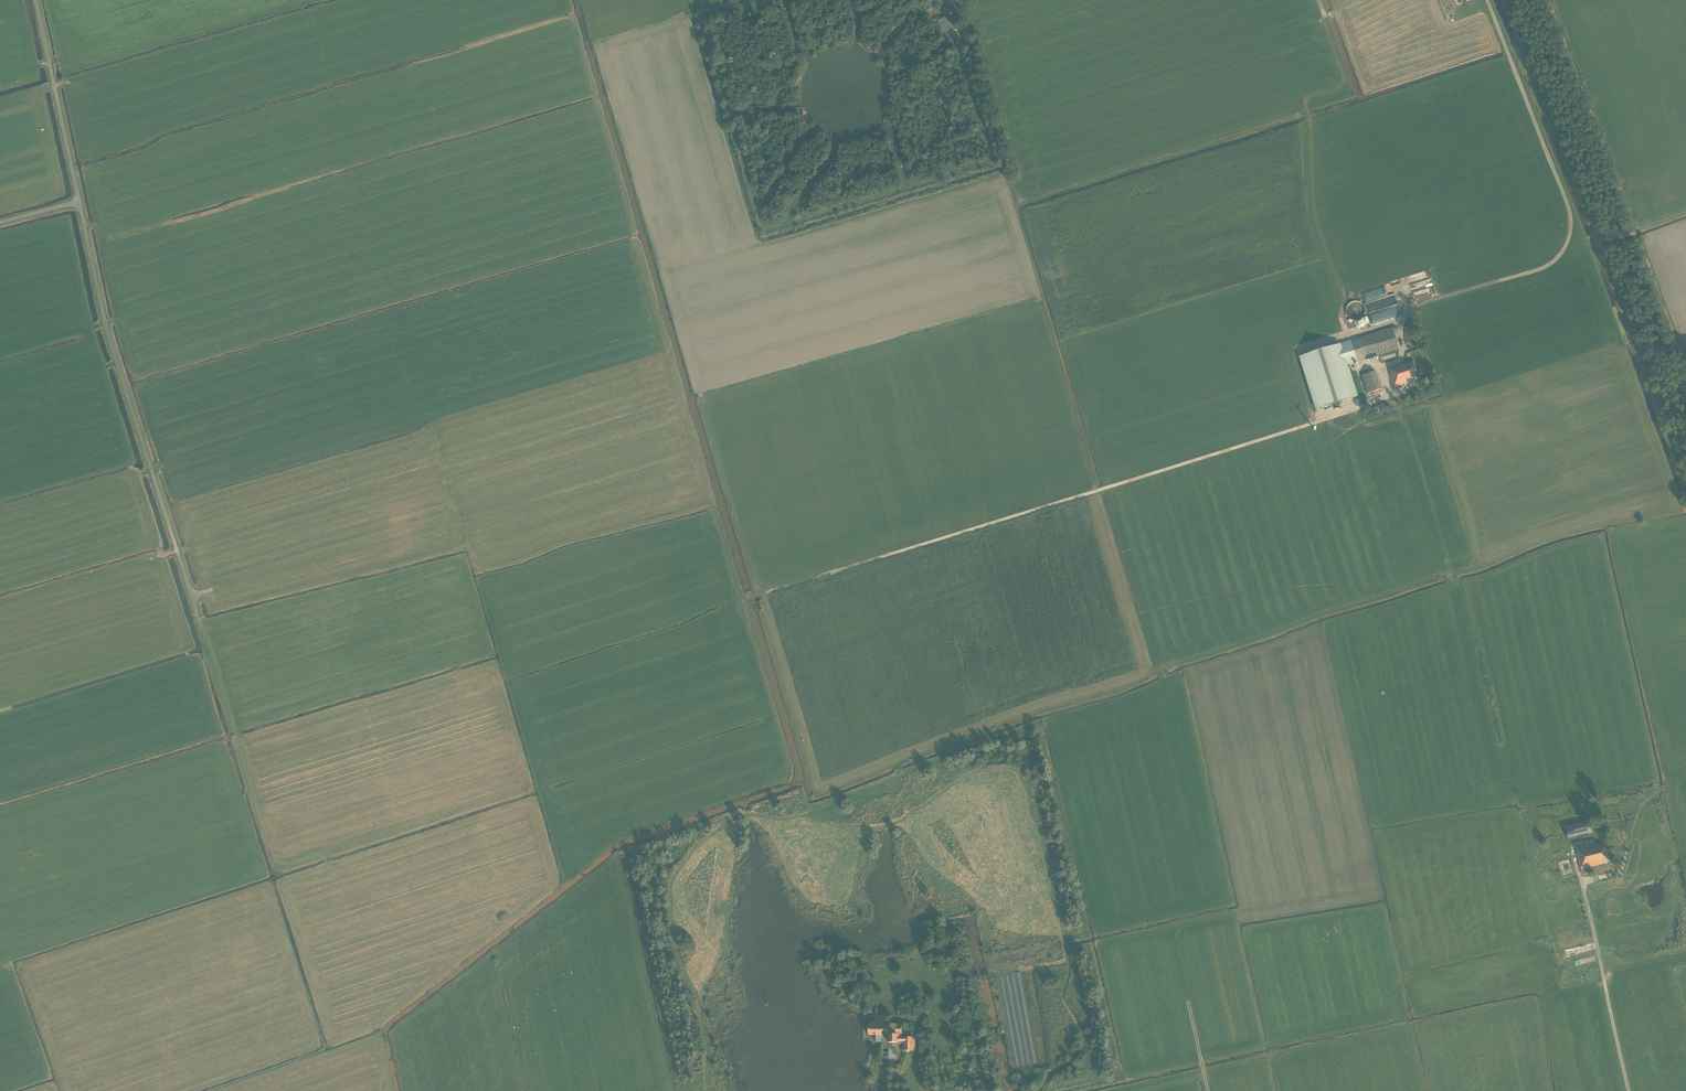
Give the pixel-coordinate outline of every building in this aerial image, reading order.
[(945,16),(937,19),(941,32),(950,30),(945,16)] [(1405,289),(1409,287),(1406,279),(1401,281),(1405,289)] [(1396,284),(1363,292),(1366,302),(1398,295),(1396,284)] [(1357,320),(1358,320),(1359,320),(1360,319),(1361,318),(1362,318),(1363,317),(1364,316),(1364,315),(1365,314),(1365,313),(1365,312),(1365,311),(1365,310),(1365,309),(1365,308),(1364,307),(1364,306),(1363,305),(1363,304),(1362,304),(1362,303),(1361,303),(1360,302),(1359,302),(1358,301),(1357,301),(1356,301),(1355,301),(1354,301),(1353,301),(1351,302),(1350,302),(1350,303),(1349,303),(1348,304),(1347,305),(1347,306),(1346,307),(1346,308),(1346,309),(1346,310),(1346,311),(1346,312),(1346,313),(1346,314),(1346,315),(1347,316),(1348,317),(1349,318),(1350,319),(1351,319),(1352,320),(1353,320),(1354,320),(1356,321),(1357,320)] [(1389,302),(1367,308),(1369,317),(1391,310),(1389,302)] [(1370,324),(1397,317),(1395,311),(1368,319),(1370,324)] [(1392,328),(1299,356),(1316,409),(1357,396),(1347,365),(1390,351),(1398,349),(1393,333),(1396,332),(1395,327),(1392,328)] [(1413,361),(1389,369),(1391,373),(1389,374),(1394,387),(1418,380),(1413,361)] [(1381,390),(1375,371),(1361,375),(1367,394),(1381,390)] [(1587,833),(1584,822),(1563,827),(1566,839),(1567,839),(1568,844),(1578,841),(1576,836),(1587,833)] [(1603,843),(1588,846),(1588,844),(1575,848),(1577,855),(1576,855),(1580,870),(1581,874),(1587,873),(1586,868),(1603,864),(1603,863),(1608,861),(1603,843)] [(1570,860),(1559,862),(1560,869),(1571,868),(1570,860)] [(1568,957),(1592,951),(1590,943),(1566,949),(1568,957)] [(1575,959),(1576,966),(1589,965),(1588,957),(1575,959)] [(899,1037),(899,1035),(901,1035),(902,1023),(898,1023),(898,1024),(883,1023),(883,1022),(870,1021),(869,1025),(868,1025),(868,1034),(883,1035),(883,1034),(889,1034),(889,1042),(897,1042),(898,1042),(898,1044),(903,1044),(903,1050),(907,1050),(913,1050),(913,1037),(899,1037)]
